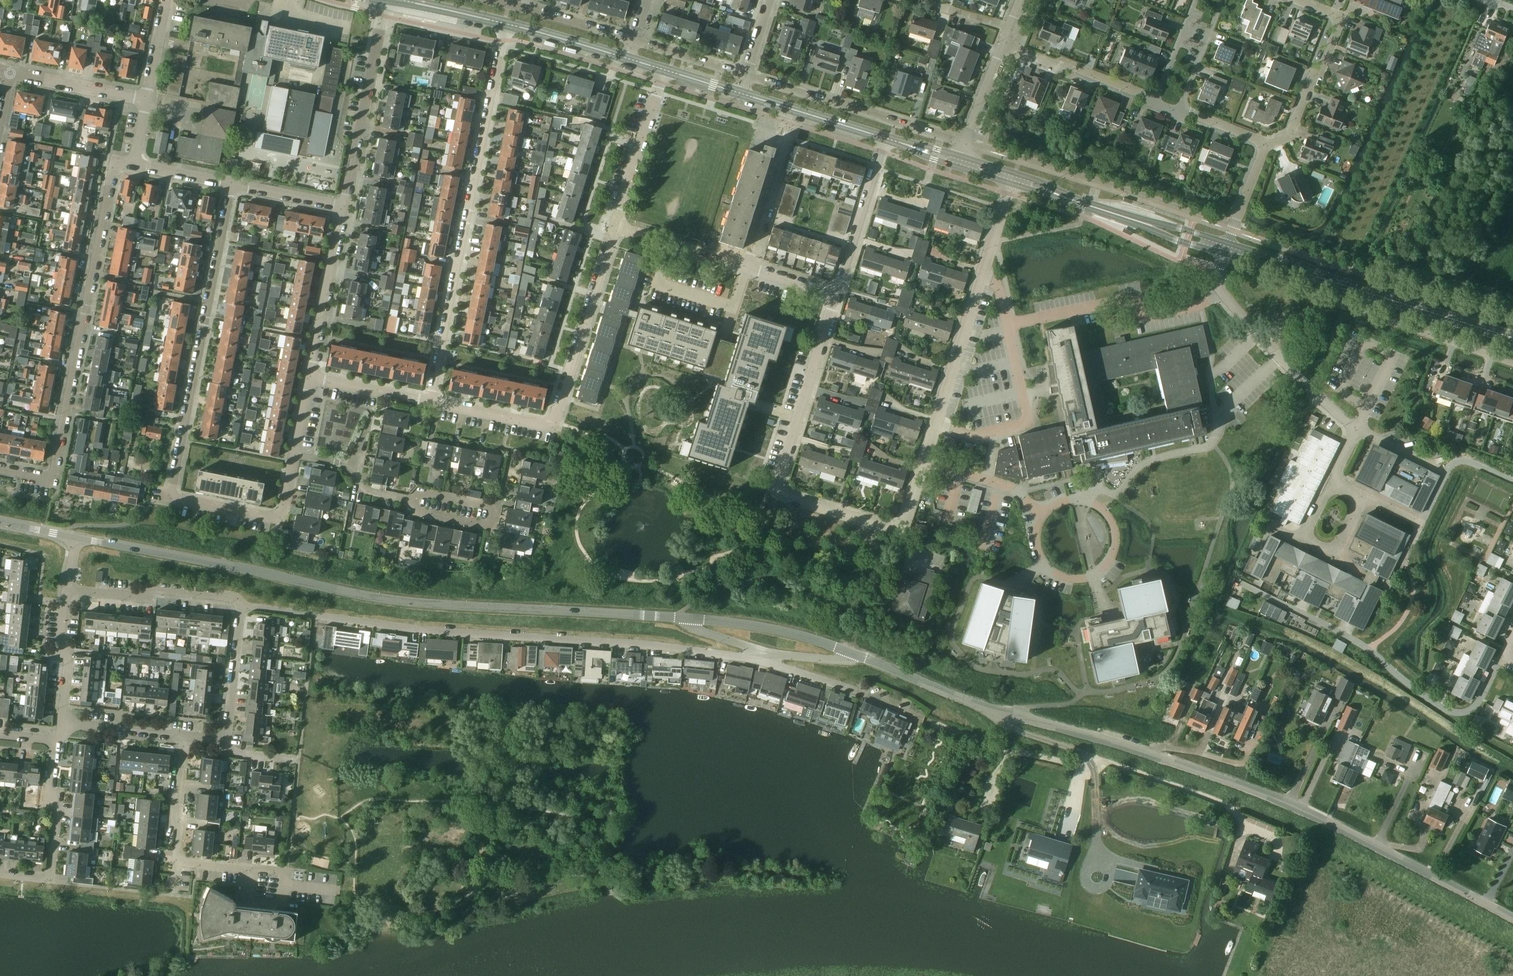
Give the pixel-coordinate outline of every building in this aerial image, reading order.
[(58,10),(58,9),(60,0),(50,0),(48,7),(40,6),(38,15),(56,18),(58,10)] [(80,10),(87,11),(89,0),(82,0),(80,10)] [(87,11),(86,12),(95,14),(98,0),(89,0),(87,11)] [(604,0),(591,0),(588,10),(601,13),(604,0)] [(617,0),(604,0),(601,13),(612,17),(617,0)] [(612,17),(624,20),(629,3),(618,0),(617,0),(612,17)] [(749,2),(742,0),(734,0),(732,9),(746,14),(749,2)] [(791,7),(810,13),(813,2),(818,4),(819,0),(793,0),(791,7)] [(857,17),(872,21),(875,13),(879,15),(882,4),(870,0),(860,0),(858,8),(860,9),(857,17)] [(1256,8),(1258,5),(1252,3),(1253,1),(1252,0),(1246,0),(1243,7),(1244,7),(1240,18),(1249,22),(1244,32),(1251,35),(1249,38),(1260,42),(1270,17),(1263,14),(1262,15),(1260,14),(1261,10),(1256,8)] [(1384,2),(1378,0),(1356,0),(1362,2),(1362,1),(1364,2),(1363,6),(1397,19),(1401,9),(1399,8),(1402,0),(1387,0),(1384,2)] [(128,4),(122,3),(119,19),(125,20),(128,4)] [(60,6),(57,18),(63,20),(66,7),(60,6)] [(152,19),(153,9),(147,7),(145,18),(152,19)] [(699,18),(705,20),(708,10),(702,8),(699,18)] [(708,10),(705,20),(711,22),(714,12),(708,10)] [(1147,18),(1142,32),(1164,41),(1170,26),(1159,22),(1162,16),(1147,10),(1144,17),(1147,18)] [(25,34),(31,35),(34,20),(35,15),(27,13),(25,25),(26,25),(25,34)] [(1455,13),(1452,20),(1459,23),(1462,17),(1455,13)] [(658,31),(671,34),(676,18),(664,14),(658,31)] [(818,14),(815,21),(823,24),(825,16),(818,14)] [(243,73),(244,70),(247,52),(248,53),(252,34),(253,28),(245,26),(238,25),(217,21),(209,19),(194,16),(189,41),(241,51),(237,72),(243,73)] [(914,17),(909,32),(932,40),(937,24),(914,17)] [(682,38),(688,21),(676,18),(671,34),(682,38)] [(736,18),(734,24),(744,27),(745,21),(736,18)] [(784,27),(780,43),(785,44),(782,55),(798,60),(806,34),(811,36),(816,23),(803,19),(799,32),(792,30),(794,23),(786,21),(784,27)] [(1295,20),(1294,20),(1293,20),(1289,31),(1281,27),(1275,42),(1284,45),(1287,36),(1305,44),(1308,36),(1309,37),(1310,37),(1310,36),(1311,36),(1312,35),(1312,34),(1312,33),(1311,33),(1311,32),(1310,32),(1312,27),(1304,23),(1304,24),(1299,22),(1299,21),(1299,20),(1298,20),(1298,19),(1297,19),(1296,19),(1295,20)] [(34,20),(31,35),(37,36),(40,21),(34,20)] [(256,35),(252,34),(248,53),(247,52),(244,70),(243,73),(269,78),(272,60),(289,63),(289,64),(289,65),(290,65),(290,66),(291,67),(292,67),(292,68),(293,68),(310,71),(311,71),(312,71),(313,71),(314,71),(314,70),(315,70),(315,69),(316,69),(316,68),(316,67),(319,67),(325,37),(308,34),(309,32),(298,30),(298,32),(282,29),(269,27),(268,28),(267,28),(268,22),(262,21),(260,33),(256,35)] [(699,25),(688,21),(682,38),(694,42),(699,25)] [(740,36),(743,27),(725,22),(723,31),(740,36)] [(1062,30),(1044,23),(1039,37),(1057,44),(1060,35),(1068,38),(1072,27),(1064,24),(1062,30)] [(1480,33),(1473,48),(1478,50),(1475,58),(1485,62),(1491,48),(1500,27),(1491,23),(1485,35),(1480,33)] [(1102,25),(1099,30),(1106,33),(1108,27),(1108,26),(1102,24),(1102,25)] [(1352,31),(1345,49),(1366,57),(1373,39),(1371,39),(1374,31),(1362,26),(1359,34),(1352,31)] [(714,48),(719,31),(707,27),(701,44),(714,48)] [(1491,48),(1485,62),(1494,66),(1503,44),(1504,44),(1510,31),(1500,27),(1491,48)] [(946,30),(942,44),(948,46),(948,45),(959,50),(960,48),(963,49),(973,53),(975,49),(979,39),(955,30),(953,33),(946,30)] [(8,54),(11,37),(4,35),(5,31),(0,31),(0,52),(8,54)] [(725,51),(730,35),(719,31),(714,48),(725,51)] [(69,42),(70,33),(64,32),(62,41),(69,42)] [(11,37),(8,54),(21,57),(25,35),(19,34),(12,33),(11,37)] [(132,48),(139,49),(140,42),(143,43),(145,36),(132,33),(131,41),(134,41),(132,48)] [(851,42),(853,35),(847,33),(845,40),(851,42)] [(95,38),(93,47),(92,53),(98,54),(95,71),(108,73),(112,52),(106,51),(107,48),(100,46),(102,35),(96,34),(95,38)] [(437,41),(401,34),(397,52),(398,52),(395,66),(403,67),(406,54),(433,60),(430,69),(437,71),(440,56),(434,55),(437,41)] [(730,35),(725,51),(737,55),(743,38),(730,35)] [(93,47),(95,38),(88,37),(86,46),(93,47)] [(32,59),(45,61),(49,44),(41,43),(42,39),(37,38),(32,59)] [(931,39),(926,57),(936,60),(942,43),(931,39)] [(49,44),(45,61),(58,64),(62,43),(49,40),(49,44)] [(1226,49),(1218,46),(1213,59),(1229,65),(1231,62),(1237,64),(1243,48),(1229,43),(1226,49)] [(447,60),(464,64),(468,49),(451,45),(447,60)] [(80,50),(73,49),(70,66),(83,68),(87,48),(81,46),(80,50)] [(820,47),(814,65),(836,72),(839,63),(846,65),(850,49),(842,46),(840,53),(820,47)] [(1150,46),(1148,52),(1158,56),(1160,50),(1150,46)] [(330,47),(320,96),(334,98),(335,99),(344,50),(330,47)] [(959,50),(949,76),(966,83),(977,55),(973,53),(963,49),(960,48),(959,50)] [(1157,60),(1127,48),(1120,67),(1149,78),(1157,60)] [(468,49),(464,64),(481,68),(485,53),(468,49)] [(850,49),(846,65),(852,67),(846,86),(862,91),(871,63),(855,58),(858,51),(850,49)] [(1264,50),(1262,49),(1258,59),(1263,61),(1266,51),(1264,50)] [(179,95),(186,56),(172,53),(164,92),(179,95)] [(130,55),(129,59),(124,58),(120,76),(133,78),(137,61),(135,61),(136,56),(130,55)] [(930,58),(925,74),(931,76),(936,60),(930,58)] [(515,61),(511,77),(509,85),(523,90),(524,84),(535,87),(536,84),(541,67),(523,63),(523,62),(517,60),(516,61),(515,61)] [(1273,60),(1264,83),(1286,91),(1295,69),(1273,60)] [(1335,73),(1337,75),(1336,76),(1337,77),(1343,90),(1345,91),(1363,84),(1359,74),(1362,73),(1364,69),(1343,61),(1343,60),(1339,70),(1338,73),(1336,72),(1335,73)] [(910,72),(909,76),(899,73),(893,93),(906,97),(908,90),(917,93),(921,79),(915,78),(916,74),(910,72)] [(448,76),(440,74),(437,88),(444,90),(448,76)] [(1005,101),(1009,102),(1006,109),(1020,115),(1026,100),(1039,105),(1048,82),(1034,77),(1033,80),(1029,79),(1029,78),(1021,75),(1017,84),(1012,82),(1005,101)] [(1227,81),(1213,75),(1210,83),(1205,81),(1203,86),(1199,89),(1200,90),(1201,90),(1197,99),(1213,105),(1218,93),(1222,95),(1227,81)] [(569,76),(565,90),(589,97),(597,100),(599,94),(591,91),(594,83),(569,76)] [(933,76),(930,83),(933,83),(938,85),(940,78),(933,76)] [(1476,79),(1470,76),(1465,85),(1472,88),(1476,79)] [(241,88),(240,88),(234,87),(209,82),(205,102),(237,109),(241,88)] [(933,91),(928,106),(939,109),(939,107),(945,109),(943,113),(953,116),(959,97),(942,92),(944,87),(938,85),(933,83),(931,90),(933,91)] [(311,155),(323,158),(332,114),(331,114),(334,98),(320,96),(273,86),(265,129),(261,129),(260,133),(257,132),(254,148),(297,156),(298,156),(310,158),(311,155)] [(477,89),(463,86),(462,93),(475,96),(477,89)] [(1063,96),(1065,101),(1061,109),(1079,116),(1087,96),(1077,91),(1077,89),(1070,86),(1068,93),(1063,96)] [(433,98),(441,99),(442,92),(435,90),(433,98)] [(387,103),(403,106),(406,94),(390,91),(387,103)] [(18,92),(14,114),(20,115),(20,113),(27,115),(28,112),(31,95),(18,92)] [(515,106),(518,97),(504,93),(501,103),(515,106)] [(472,112),(474,100),(460,97),(461,95),(455,94),(453,101),(459,102),(458,109),(472,112)] [(597,100),(594,112),(604,115),(609,97),(599,94),(597,100)] [(28,112),(27,115),(34,116),(34,117),(39,118),(43,97),(31,95),(28,112)] [(1099,98),(1092,115),(1097,117),(1095,123),(1096,124),(1098,125),(1100,125),(1101,126),(1104,126),(1106,121),(1119,126),(1124,114),(1115,110),(1117,105),(1099,98)] [(1250,100),(1243,117),(1253,121),(1253,120),(1264,124),(1267,125),(1269,125),(1271,124),(1273,122),(1274,120),(1275,117),(1276,117),(1282,103),(1270,98),(1264,111),(1258,109),(1260,104),(1250,100)] [(1344,104),(1332,99),(1327,109),(1321,107),(1316,121),(1338,130),(1344,116),(1340,114),(1344,104)] [(78,105),(52,100),(49,114),(67,118),(67,122),(74,124),(78,105)] [(385,114),(401,118),(403,106),(387,103),(385,114)] [(420,110),(428,111),(429,104),(422,103),(420,110)] [(439,106),(432,104),(430,116),(437,117),(439,106)] [(84,123),(96,125),(99,108),(87,106),(84,123)] [(204,162),(219,165),(223,144),(224,139),(230,140),(236,112),(208,107),(202,140),(180,136),(175,157),(190,160),(190,159),(204,162)] [(95,129),(108,132),(112,111),(99,108),(96,125),(95,129)] [(450,120),(455,121),(470,124),(472,112),(458,109),(453,108),(450,120)] [(529,113),(509,109),(507,121),(527,125),(529,113)] [(399,126),(401,118),(385,114),(382,127),(403,131),(404,127),(399,126)] [(430,116),(428,127),(434,128),(437,117),(430,116)] [(567,119),(554,117),(552,127),(561,129),(561,125),(566,126),(567,119)] [(1139,125),(1133,123),(1129,134),(1135,136),(1136,134),(1140,136),(1140,137),(1141,137),(1142,139),(1143,140),(1145,141),(1147,141),(1149,141),(1150,140),(1150,139),(1155,141),(1161,127),(1141,119),(1139,125)] [(453,132),(467,135),(470,124),(455,121),(453,132)] [(505,133),(524,137),(527,125),(507,121),(505,133)] [(1081,123),(1077,121),(1072,134),(1077,136),(1081,123)] [(36,122),(34,136),(41,137),(43,124),(36,122)] [(51,126),(43,124),(41,137),(48,138),(51,126)] [(582,136),(598,141),(602,129),(586,124),(582,136)] [(22,139),(24,131),(12,129),(10,137),(22,139)] [(71,132),(68,146),(74,147),(77,133),(71,132)] [(156,143),(166,145),(168,134),(158,132),(156,143)] [(409,132),(408,138),(422,141),(423,135),(416,133),(409,132)] [(451,143),(465,146),(467,135),(453,132),(451,143)] [(502,145),(518,148),(522,149),(524,137),(505,133),(502,145)] [(1170,137),(1165,150),(1173,153),(1175,150),(1182,153),(1181,156),(1188,159),(1190,156),(1191,156),(1197,141),(1180,135),(1178,140),(1170,137)] [(598,141),(582,136),(578,147),(594,152),(598,141)] [(1331,149),(1334,141),(1323,137),(1320,145),(1307,139),(1300,155),(1307,158),(1307,156),(1320,161),(1325,147),(1331,149)] [(378,151),(394,154),(398,155),(399,149),(395,148),(396,142),(380,138),(378,151)] [(422,141),(408,138),(406,145),(420,148),(422,141)] [(9,141),(7,152),(25,156),(26,151),(24,151),(25,144),(9,141)] [(1212,142),(1203,164),(1223,172),(1232,150),(1212,142)] [(164,154),(166,145),(156,143),(155,152),(164,154)] [(465,146),(451,143),(449,154),(463,157),(465,146)] [(52,151),(53,147),(38,144),(37,149),(44,150),(44,151),(50,153),(50,151),(52,151)] [(1351,144),(1349,153),(1355,155),(1358,146),(1351,144)] [(518,148),(502,145),(500,156),(516,160),(518,148)] [(759,153),(748,150),(719,242),(742,249),(771,157),(773,158),(776,149),(764,145),(762,152),(760,152),(759,153)] [(594,152),(578,147),(575,159),(591,164),(594,152)] [(803,168),(808,150),(799,147),(793,165),(803,168)] [(812,171),(818,153),(808,150),(803,168),(812,171)] [(375,162),(391,165),(394,154),(378,151),(375,162)] [(537,164),(542,165),(545,153),(540,152),(534,151),(533,156),(539,157),(537,164)] [(24,159),(25,156),(7,152),(5,163),(21,166),(23,159),(24,159)] [(822,174),(828,156),(818,153),(812,171),(822,174)] [(98,158),(77,154),(75,166),(80,167),(95,170),(98,158)] [(461,169),(463,157),(449,154),(446,166),(461,169)] [(516,160),(500,156),(497,168),(513,171),(516,160)] [(831,177),(837,159),(828,156),(822,174),(831,177)] [(238,160),(228,158),(226,169),(235,171),(238,160)] [(421,159),(420,166),(433,168),(435,162),(421,159)] [(591,164),(575,159),(571,171),(587,176),(591,164)] [(841,180),(847,162),(837,159),(831,177),(841,180)] [(391,165),(375,162),(373,174),(389,178),(393,179),(396,166),(391,165)] [(847,162),(841,180),(851,183),(856,165),(847,162)] [(20,172),(21,166),(5,163),(3,173),(33,179),(35,173),(27,171),(27,173),(20,172)] [(540,175),(542,165),(537,164),(536,171),(533,171),(533,174),(540,175)] [(543,175),(549,177),(550,170),(551,165),(545,164),(543,175)] [(856,165),(851,183),(860,186),(866,168),(856,165)] [(420,166),(419,172),(426,174),(432,175),(433,168),(420,166)] [(80,167),(77,179),(93,182),(95,170),(80,167)] [(513,171),(497,168),(495,180),(511,183),(513,171)] [(587,176),(571,171),(567,183),(583,188),(587,176)] [(32,187),(33,179),(3,173),(1,184),(17,187),(18,181),(25,183),(25,185),(32,187)] [(442,187),(456,190),(459,178),(444,175),(442,187)] [(529,187),(538,188),(540,177),(532,175),(529,187)] [(1289,179),(1287,176),(1277,180),(1285,198),(1290,196),(1290,198),(1291,199),(1292,200),(1294,201),(1296,202),(1297,202),(1298,202),(1299,202),(1301,202),(1302,202),(1303,202),(1310,198),(1300,175),(1289,179)] [(93,182),(77,179),(71,178),(69,189),(75,190),(91,193),(93,182)] [(136,182),(124,180),(121,194),(128,196),(127,202),(133,203),(135,191),(135,190),(136,182)] [(399,186),(412,189),(413,182),(400,180),(399,186)] [(511,183),(495,180),(493,192),(508,195),(511,183)] [(583,188),(567,183),(564,194),(580,199),(583,188)] [(0,189),(0,195),(15,198),(17,187),(1,184),(0,189)] [(158,187),(146,184),(143,201),(150,202),(149,205),(154,206),(156,201),(157,201),(158,196),(157,195),(158,187)] [(787,185),(785,190),(800,195),(801,189),(787,185)] [(1326,208),(1334,189),(1325,185),(1317,204),(1326,208)] [(368,198),(384,201),(386,189),(370,186),(368,198)] [(411,195),(412,189),(399,186),(398,192),(402,193),(411,195)] [(442,187),(440,198),(454,201),(456,190),(442,187)] [(535,200),(538,188),(529,187),(527,199),(535,200)] [(933,189),(931,194),(944,198),(945,192),(933,189)] [(75,190),(73,202),(89,205),(91,193),(75,190)] [(179,207),(182,191),(174,190),(174,192),(169,191),(166,205),(168,205),(166,213),(171,214),(173,206),(179,207)] [(800,195),(785,190),(783,196),(798,201),(800,195)] [(190,193),(182,191),(179,207),(185,208),(183,216),(188,217),(190,209),(191,210),(194,196),(189,195),(190,193)] [(508,195),(493,192),(490,203),(506,207),(508,195)] [(401,198),(400,205),(401,205),(404,205),(406,206),(409,206),(411,195),(402,193),(401,198)] [(580,199),(564,194),(560,206),(576,211),(580,199)] [(944,198),(931,194),(929,200),(942,204),(944,198)] [(0,195),(0,206),(13,208),(14,202),(28,205),(29,200),(24,199),(15,198),(0,195)] [(53,198),(51,197),(46,196),(44,209),(51,210),(53,198)] [(212,220),(213,215),(216,198),(204,196),(201,212),(198,211),(196,219),(203,221),(203,218),(212,220)] [(798,201),(783,196),(782,202),(796,206),(798,201)] [(454,201),(440,198),(434,197),(432,208),(452,212),(454,201)] [(366,210),(382,213),(384,201),(368,198),(366,210)] [(876,217),(899,223),(904,208),(887,202),(888,199),(882,198),(876,217)] [(537,200),(534,217),(546,221),(548,214),(542,212),(544,201),(537,200)] [(928,206),(940,209),(940,207),(941,208),(942,204),(929,200),(928,206)] [(838,207),(852,212),(855,205),(840,201),(838,207)] [(73,202),(70,213),(86,216),(89,205),(73,202)] [(785,209),(790,211),(794,212),(796,206),(782,202),(780,208),(785,209)] [(504,219),(506,207),(490,203),(488,216),(504,219)] [(242,221),(255,223),(258,206),(246,204),(242,221)] [(271,209),(258,206),(255,223),(254,227),(267,229),(271,209)] [(572,223),(576,211),(560,206),(556,218),(572,223)] [(938,215),(940,209),(928,206),(926,211),(926,212),(938,215)] [(28,207),(27,215),(39,217),(41,210),(28,207)] [(838,207),(837,213),(851,217),(852,212),(838,207)] [(946,209),(941,208),(940,207),(940,209),(938,215),(934,227),(956,234),(961,218),(945,213),(946,209)] [(452,212),(432,208),(429,219),(435,221),(450,224),(452,212)] [(920,230),(926,212),(926,211),(922,210),(921,213),(904,208),(899,223),(920,230)] [(386,214),(382,213),(366,210),(363,222),(384,226),(386,214)] [(284,229),(297,231),(300,214),(287,212),(286,218),(279,216),(277,230),(284,232),(284,229)] [(68,225),(84,228),(86,216),(70,213),(68,225)] [(837,213),(835,218),(849,223),(851,217),(837,213)] [(313,217),(300,214),(297,231),(309,234),(313,217)] [(9,230),(10,224),(11,218),(0,216),(0,228),(5,229),(9,230)] [(124,216),(122,225),(133,227),(133,226),(134,219),(135,218),(124,216)] [(313,217),(309,234),(322,236),(325,219),(313,217)] [(527,218),(519,217),(517,225),(530,227),(532,219),(527,218)] [(159,218),(158,220),(156,231),(162,232),(164,219),(159,218)] [(838,226),(843,227),(847,228),(849,223),(835,218),(833,224),(838,226)] [(961,218),(956,234),(978,241),(984,221),(979,219),(978,223),(961,218)] [(134,219),(133,226),(146,229),(147,222),(134,219)] [(146,229),(156,231),(158,220),(152,219),(151,222),(147,222),(146,229)] [(533,225),(531,233),(537,234),(539,228),(544,229),(545,222),(535,219),(533,225)] [(435,221),(433,232),(447,235),(450,224),(435,221)] [(190,238),(193,225),(185,223),(182,236),(190,238)] [(53,229),(52,234),(52,233),(56,234),(66,236),(82,240),(84,228),(68,225),(68,228),(67,231),(53,229)] [(120,228),(118,240),(155,247),(156,241),(156,240),(140,237),(140,239),(135,238),(136,231),(132,230),(133,227),(122,225),(122,228),(120,228)] [(394,225),(392,233),(400,235),(401,234),(402,230),(402,227),(394,225)] [(485,228),(484,237),(499,240),(505,241),(506,236),(500,235),(502,228),(486,225),(485,228)] [(521,244),(526,245),(529,229),(515,226),(514,236),(523,238),(521,244)] [(778,249),(784,231),(774,227),(768,246),(778,249)] [(0,228),(0,240),(2,241),(6,241),(9,230),(5,229),(0,228)] [(555,239),(577,246),(581,234),(565,229),(563,236),(556,234),(555,239)] [(871,230),(868,237),(875,239),(878,232),(871,230)] [(16,231),(15,236),(33,240),(34,235),(16,231)] [(201,239),(203,233),(192,231),(191,237),(201,239)] [(787,252),(793,233),(784,231),(778,249),(787,252)] [(445,247),(447,235),(433,232),(431,244),(445,247)] [(82,240),(66,236),(56,234),(52,233),(52,234),(50,240),(55,241),(56,239),(65,241),(63,249),(79,252),(82,240)] [(238,240),(251,243),(253,236),(239,233),(238,240)] [(537,234),(531,233),(529,245),(535,246),(537,234)] [(797,255),(803,236),(793,233),(787,252),(797,255)] [(358,246),(374,249),(377,237),(361,234),(358,246)] [(168,252),(171,237),(164,235),(161,250),(168,252)] [(916,243),(918,237),(911,235),(909,241),(916,243)] [(807,258),(812,239),(803,236),(797,255),(807,258)] [(499,240),(484,237),(481,249),(497,252),(499,240)] [(183,247),(182,255),(200,258),(202,246),(185,242),(185,239),(180,238),(178,246),(183,247)] [(577,246),(555,239),(553,245),(559,247),(558,253),(574,258),(577,246)] [(816,261),(822,242),(812,239),(807,258),(816,261)] [(918,239),(916,245),(928,248),(929,242),(918,239)] [(153,252),(155,247),(118,240),(116,251),(132,254),(133,247),(139,248),(139,249),(153,252)] [(914,250),(916,243),(909,241),(907,248),(914,250)] [(285,253),(292,254),(294,244),(287,242),(285,253)] [(826,264),(832,245),(822,242),(816,261),(826,264)] [(445,247),(431,244),(426,243),(423,254),(443,258),(445,247)] [(832,245),(826,264),(835,267),(841,248),(832,245)] [(914,250),(926,254),(928,248),(916,245),(914,250)] [(321,249),(307,246),(305,253),(320,256),(321,249)] [(356,258),(372,261),(380,262),(381,257),(375,256),(375,258),(373,257),(374,249),(358,246),(356,258)] [(861,266),(883,273),(888,258),(871,252),(872,249),(867,247),(861,266)] [(402,255),(416,257),(417,251),(407,249),(404,248),(403,248),(402,255)] [(41,253),(42,250),(37,249),(35,262),(41,263),(43,254),(41,253)] [(237,249),(234,263),(250,266),(253,253),(237,249)] [(497,252),(481,249),(479,260),(495,264),(497,252)] [(913,256),(924,259),(925,257),(926,254),(914,250),(913,256)] [(113,262),(136,267),(137,262),(130,261),(132,254),(116,251),(113,262)] [(612,304),(608,317),(603,316),(577,399),(597,405),(625,315),(627,309),(630,309),(646,258),(627,251),(610,304),(612,304)] [(200,258),(182,255),(176,253),(175,258),(181,259),(180,266),(198,270),(200,258)] [(397,254),(391,253),(389,265),(397,266),(399,254),(397,254)] [(574,258),(558,253),(554,265),(570,270),(574,258)] [(414,263),(416,257),(402,255),(399,271),(406,272),(408,262),(414,263)] [(56,267),(76,271),(78,259),(61,256),(60,263),(52,262),(51,266),(52,267),(56,267)] [(922,265),(924,259),(913,256),(911,261),(922,265)] [(930,259),(925,257),(924,259),(922,265),(919,277),(941,284),(946,268),(929,263),(930,259)] [(371,269),(372,261),(356,258),(354,269),(373,273),(373,269),(371,269)] [(905,280),(911,261),(905,259),(904,263),(888,258),(883,273),(905,280)] [(298,272),(313,275),(315,263),(300,260),(298,272)] [(477,272),(492,275),(495,264),(479,260),(477,272)] [(18,269),(31,271),(33,263),(25,262),(20,261),(18,269)] [(136,267),(113,262),(111,274),(127,277),(128,270),(135,271),(136,267)] [(232,276),(248,279),(250,266),(234,263),(232,276)] [(424,276),(439,278),(441,267),(426,264),(424,276)] [(536,268),(524,265),(523,272),(535,275),(536,268)] [(566,282),(570,270),(554,265),(550,277),(566,282)] [(180,266),(178,278),(195,282),(198,270),(180,266)] [(58,273),(56,280),(73,283),(76,271),(56,267),(55,272),(58,273)] [(510,274),(509,279),(519,280),(520,276),(521,269),(517,268),(515,275),(510,274)] [(946,268),(941,284),(963,291),(969,271),(964,269),(963,273),(946,268)] [(399,271),(396,282),(404,284),(406,272),(399,271)] [(296,283),(310,286),(313,275),(298,272),(296,283)] [(380,281),(394,284),(395,273),(388,272),(387,276),(381,274),(380,281)] [(492,275),(477,272),(474,284),(490,287),(492,275)] [(523,273),(519,289),(526,291),(528,283),(533,284),(534,277),(523,273)] [(33,275),(31,286),(36,287),(39,276),(33,275)] [(229,289),(245,292),(248,279),(232,276),(229,289)] [(422,287),(436,290),(439,278),(424,276),(422,287)] [(193,294),(195,282),(178,278),(175,291),(193,294)] [(509,279),(508,283),(513,284),(512,291),(517,292),(518,285),(519,280),(509,279)] [(73,283),(56,280),(55,286),(53,285),(52,290),(71,294),(73,283)] [(110,281),(108,293),(138,299),(139,294),(125,291),(126,285),(110,281)] [(393,290),(394,284),(380,281),(379,288),(393,290)] [(874,295),(878,283),(870,281),(867,293),(874,295)] [(24,283),(16,282),(15,290),(19,291),(27,292),(29,284),(24,283)] [(349,293),(365,297),(371,298),(372,293),(366,291),(367,285),(351,282),(349,293)] [(396,282),(394,293),(401,295),(401,293),(407,295),(408,289),(403,288),(404,284),(396,282)] [(293,295),(308,298),(310,286),(296,283),(293,295)] [(488,299),(493,300),(495,288),(490,287),(474,284),(472,296),(488,299)] [(544,296),(560,301),(564,290),(548,285),(544,296)] [(420,298),(434,301),(436,290),(422,287),(420,298)] [(902,288),(901,294),(912,297),(914,291),(902,288)] [(226,303),(243,306),(245,292),(229,289),(226,303)] [(69,306),(71,294),(52,290),(51,295),(53,296),(52,303),(69,306)] [(137,303),(138,299),(108,293),(105,304),(122,307),(123,300),(137,303)] [(365,297),(349,293),(346,305),(362,309),(365,297)] [(394,293),(392,302),(399,303),(401,295),(394,293)] [(899,299),(911,303),(912,297),(901,294),(899,299)] [(39,297),(29,295),(28,301),(38,303),(39,297)] [(291,307),(306,310),(308,298),(293,295),(291,307)] [(488,299),(472,296),(469,307),(485,311),(488,299)] [(560,301),(544,296),(540,308),(556,313),(560,301)] [(845,316),(867,323),(872,307),(856,302),(857,299),(851,297),(845,316)] [(434,301),(420,298),(417,310),(432,313),(434,301)] [(897,305),(909,309),(909,307),(911,303),(899,299),(897,305)] [(175,301),(172,315),(188,318),(191,305),(175,301)] [(515,314),(521,315),(524,303),(517,302),(515,314)] [(1,316),(2,309),(8,310),(9,305),(2,304),(0,303),(0,316),(1,316)] [(243,306),(226,303),(228,304),(226,317),(242,320),(245,306),(243,306)] [(40,321),(45,322),(65,326),(67,314),(50,311),(49,318),(28,313),(30,304),(27,304),(24,318),(34,320),(40,321)] [(103,315),(133,321),(134,316),(120,314),(122,307),(105,304),(103,315)] [(362,309),(346,305),(344,317),(360,320),(362,309)] [(909,309),(897,305),(895,311),(907,315),(909,309)] [(288,319),(303,322),(306,310),(291,307),(288,319)] [(467,319),(483,322),(488,323),(489,317),(484,316),(485,311),(469,307),(467,319)] [(627,309),(625,315),(636,319),(627,345),(726,376),(723,385),(718,384),(705,423),(698,421),(687,457),(727,469),(734,449),(748,403),(754,405),(768,360),(775,362),(787,327),(746,314),(735,348),(713,342),(717,331),(639,307),(638,312),(630,309),(627,309)] [(890,330),(895,311),(890,309),(889,312),(872,307),(867,323),(890,330)] [(909,307),(909,309),(907,315),(903,326),(925,333),(930,318),(914,312),(915,309),(909,307)] [(556,313),(540,308),(537,320),(552,325),(556,313)] [(432,313),(417,310),(415,321),(430,324),(432,313)] [(133,321),(103,315),(101,327),(117,330),(118,323),(132,326),(132,327),(142,329),(143,323),(133,321)] [(188,318),(172,315),(169,328),(186,331),(188,318)] [(512,316),(507,315),(506,322),(502,326),(510,328),(512,316)] [(397,331),(399,318),(389,316),(387,330),(397,331)] [(223,330),(239,333),(242,320),(226,317),(223,330)] [(930,318),(925,333),(948,340),(954,321),(948,319),(947,323),(930,318)] [(301,334),(303,322),(288,319),(286,331),(301,334)] [(375,330),(382,331),(384,320),(377,319),(375,330)] [(483,322),(467,319),(465,331),(481,334),(483,322)] [(552,325),(537,320),(533,319),(529,330),(533,332),(549,337),(552,325)] [(430,324),(415,321),(410,320),(410,324),(414,325),(413,333),(427,336),(430,324)] [(8,325),(8,324),(0,322),(0,324),(0,328),(5,330),(9,333),(8,338),(10,338),(16,339),(18,327),(8,325)] [(47,327),(46,334),(63,337),(65,326),(45,322),(44,327),(47,327)] [(1212,426),(1207,406),(1202,407),(1192,361),(1209,357),(1202,324),(1139,339),(1126,342),(1116,344),(1084,351),(1078,353),(1072,326),(1061,329),(1061,328),(1045,330),(1048,349),(1049,349),(1051,364),(1047,365),(1051,388),(1051,394),(1058,393),(1058,395),(1060,395),(1061,408),(1062,410),(1063,410),(1065,426),(1062,427),(1071,463),(1081,461),(1081,463),(1092,460),(1091,460),(1099,458),(1100,464),(1125,461),(1124,453),(1126,453),(1155,446),(1189,438),(1205,435),(1204,428),(1210,427),(1212,426)] [(147,325),(145,337),(151,339),(154,326),(147,325)] [(510,328),(502,326),(501,330),(504,331),(503,339),(507,339),(510,328)] [(186,331),(169,328),(167,342),(183,345),(186,331)] [(221,343),(237,347),(239,333),(223,330),(221,343)] [(478,346),(481,334),(465,331),(462,343),(478,346)] [(524,342),(529,343),(545,348),(549,337),(533,332),(531,339),(526,338),(524,342)] [(21,341),(25,342),(27,335),(20,334),(18,340),(21,341)] [(63,337),(46,334),(45,341),(42,340),(41,345),(61,349),(63,337)] [(284,348),(299,351),(302,339),(287,336),(284,348)] [(111,351),(116,352),(123,354),(123,350),(111,348),(113,340),(99,337),(97,348),(111,351)] [(887,338),(885,343),(897,347),(899,341),(891,339),(887,338)] [(125,346),(137,348),(138,342),(127,339),(125,346)] [(24,350),(25,342),(21,341),(18,355),(29,357),(30,351),(24,350)] [(164,355),(180,358),(183,345),(167,342),(164,355)] [(218,357),(234,360),(237,347),(221,343),(218,357)] [(541,360),(545,348),(529,343),(526,355),(541,360)] [(883,349),(895,353),(897,347),(885,343),(883,349)] [(58,360),(61,349),(41,345),(40,350),(43,350),(41,357),(58,360)] [(426,365),(332,345),(328,366),(422,385),(426,365)] [(830,366),(852,373),(857,357),(840,352),(841,348),(836,346),(830,366)] [(94,361),(108,364),(111,351),(97,348),(94,361)] [(282,360),(297,363),(299,351),(284,348),(282,360)] [(881,355),(893,358),(894,356),(895,353),(883,349),(881,355)] [(161,368),(178,371),(180,358),(164,355),(161,368)] [(891,364),(893,358),(881,355),(880,360),(884,362),(891,364)] [(1301,359),(1304,364),(1309,360),(1305,355),(1301,359)] [(888,376),(910,383),(911,380),(915,367),(898,361),(899,358),(894,356),(893,358),(891,364),(888,376)] [(29,359),(17,357),(16,363),(28,365),(29,359)] [(215,370),(232,373),(234,360),(218,357),(215,370)] [(878,366),(880,360),(874,358),(873,362),(857,357),(852,373),(874,379),(878,366)] [(125,367),(132,368),(134,360),(127,358),(125,367)] [(280,371),(295,374),(297,363),(282,360),(280,371)] [(92,373),(118,378),(119,372),(107,370),(108,364),(94,361),(92,373)] [(35,376),(55,380),(57,368),(40,365),(39,372),(36,371),(35,376)] [(911,380),(910,383),(932,390),(938,370),(933,368),(931,372),(915,367),(911,380)] [(178,371),(161,368),(159,382),(161,382),(177,385),(175,385),(178,371)] [(229,387),(232,373),(215,370),(213,383),(211,383),(227,386),(229,387)] [(547,390),(453,370),(449,390),(543,410),(547,390)] [(277,383),(292,386),(295,374),(280,371),(277,383)] [(117,383),(118,378),(92,373),(89,385),(104,388),(105,382),(110,383),(110,382),(117,383)] [(37,381),(36,388),(52,391),(55,380),(35,376),(34,380),(37,381)] [(1451,404),(1459,381),(1445,377),(1443,383),(1437,381),(1432,397),(1451,404)] [(1472,386),(1459,381),(1451,404),(1471,410),(1476,394),(1470,392),(1472,386)] [(158,396),(174,399),(177,385),(161,382),(158,396)] [(208,397),(224,400),(227,386),(211,383),(208,397)] [(275,395),(290,398),(292,386),(277,383),(275,395)] [(87,397),(101,399),(104,388),(89,385),(87,397)] [(871,387),(869,393),(881,397),(883,391),(877,389),(871,387)] [(52,391),(36,388),(34,394),(21,392),(20,396),(25,397),(31,398),(50,402),(52,391)] [(847,388),(845,394),(855,397),(856,393),(854,390),(847,388)] [(1493,418),(1500,395),(1487,391),(1485,397),(1479,395),(1473,411),(1493,418)] [(867,399),(880,402),(881,397),(869,393),(867,399)] [(273,407),(288,410),(290,398),(275,395),(273,407)] [(1500,395),(1493,418),(1512,425),(1512,422),(1512,407),(1511,406),(1512,402),(1512,400),(1500,395)] [(172,412),(174,399),(158,396),(156,409),(172,412)] [(814,415),(836,422),(841,406),(825,401),(826,398),(820,396),(814,415)] [(101,399),(87,397),(85,409),(91,410),(90,416),(104,419),(105,413),(104,413),(105,406),(112,407),(113,402),(106,400),(101,399)] [(205,410),(222,413),(224,400),(208,397),(205,410)] [(48,414),(50,402),(31,398),(30,403),(32,403),(31,410),(48,414)] [(866,404),(877,408),(878,407),(880,402),(867,399),(866,404)] [(876,413),(877,408),(866,404),(864,410),(876,413)] [(858,429),(864,410),(859,408),(858,411),(841,406),(836,422),(858,429)] [(270,419),(285,422),(288,410),(273,407),(270,419)] [(883,408),(878,407),(877,408),(876,413),(872,425),(894,432),(899,417),(882,411),(883,408)] [(381,434),(396,437),(398,427),(408,429),(410,414),(385,409),(381,434)] [(203,423),(219,426),(222,413),(205,410),(203,423)] [(1319,418),(1312,414),(1307,424),(1314,427),(1319,418)] [(899,417),(894,432),(916,439),(922,420),(917,418),(916,422),(899,417)] [(1433,423),(1425,418),(1419,427),(1427,432),(1433,423)] [(88,433),(90,420),(80,419),(79,425),(78,432),(88,433)] [(268,430),(283,433),(285,422),(270,419),(268,430)] [(99,422),(95,442),(103,443),(107,424),(99,422)] [(216,439),(219,426),(203,423),(200,436),(216,439)] [(125,426),(123,434),(130,435),(132,436),(133,427),(125,426)] [(35,441),(36,435),(38,428),(33,427),(30,440),(24,439),(21,456),(32,458),(35,441)] [(162,430),(148,427),(147,436),(160,438),(162,430)] [(1062,427),(1018,437),(1024,461),(1021,461),(1019,462),(1023,477),(1027,476),(1028,479),(1059,472),(1072,469),(1071,463),(1062,427)] [(1313,429),(1310,435),(1321,440),(1324,435),(1316,431),(1313,429)] [(266,442),(281,445),(283,433),(268,430),(266,442)] [(12,436),(9,454),(21,456),(24,439),(25,433),(17,431),(13,431),(12,436)] [(12,436),(1,434),(0,438),(0,452),(9,454),(12,436)] [(406,438),(396,437),(381,434),(376,458),(391,461),(393,451),(403,453),(403,451),(405,444),(406,438)] [(1286,484),(1272,512),(1283,517),(1280,523),(1286,526),(1289,520),(1300,526),(1341,443),(1324,435),(1321,440),(1310,435),(1297,462),(1291,460),(1280,482),(1286,484)] [(856,436),(854,442),(866,446),(867,440),(856,436)] [(958,440),(944,436),(941,448),(954,452),(958,440)] [(47,443),(35,441),(32,458),(44,461),(47,443)] [(422,441),(419,455),(425,456),(428,442),(422,441)] [(448,471),(450,461),(453,446),(428,441),(428,442),(425,456),(435,459),(433,468),(448,471)] [(278,457),(281,445),(266,442),(263,454),(278,457)] [(852,448),(864,451),(866,446),(854,442),(852,448)] [(970,456),(973,445),(966,443),(963,454),(970,456)] [(1499,447),(1492,445),(1490,451),(1496,454),(1499,447)] [(450,461),(460,463),(458,473),(472,476),(474,466),(477,451),(453,446),(450,461)] [(798,465),(821,472),(825,456),(809,451),(810,447),(804,446),(798,465)] [(998,451),(994,475),(1005,477),(1014,479),(1020,480),(1023,481),(1023,477),(1019,462),(1016,447),(998,451)] [(107,460),(109,449),(102,448),(101,459),(107,460)] [(850,454),(862,457),(862,456),(863,456),(864,451),(852,448),(850,454)] [(1422,513),(1440,476),(1415,464),(1393,453),(1393,454),(1394,454),(1392,456),(1376,448),(1360,479),(1376,487),(1375,490),(1422,513)] [(118,462),(119,451),(113,450),(111,461),(118,462)] [(502,456),(477,451),(474,466),(484,468),(482,477),(497,481),(502,456)] [(84,456),(83,459),(76,493),(85,495),(90,472),(85,471),(87,460),(88,454),(84,453),(84,456)] [(860,463),(862,457),(850,454),(849,459),(860,463)] [(76,493),(83,459),(84,456),(78,455),(75,469),(72,469),(68,491),(76,493)] [(129,456),(127,467),(135,468),(137,458),(129,456)] [(843,478),(849,459),(843,458),(842,461),(825,456),(821,472),(843,478)] [(868,458),(863,456),(862,456),(862,457),(860,463),(856,475),(879,482),(884,466),(867,461),(868,458)] [(137,458),(135,468),(141,469),(143,459),(137,458)] [(391,461),(376,458),(371,483),(373,483),(380,485),(387,486),(389,476),(398,478),(401,463),(391,461)] [(519,485),(535,488),(537,478),(546,480),(549,466),(524,461),(519,485)] [(884,466),(879,482),(901,489),(907,469),(901,468),(900,471),(884,466)] [(313,467),(308,492),(324,495),(326,485),(335,487),(338,472),(313,467)] [(265,483),(200,471),(196,491),(261,504),(265,483)] [(98,474),(90,472),(85,495),(94,496),(98,474)] [(105,482),(101,481),(102,475),(98,474),(94,496),(102,498),(105,482)] [(111,500),(115,477),(107,476),(105,482),(102,498),(111,500)] [(119,501),(124,479),(115,477),(111,500),(119,501)] [(443,480),(435,478),(433,487),(442,489),(443,480)] [(128,503),(133,480),(124,479),(119,501),(128,503)] [(133,480),(128,503),(137,505),(138,499),(144,500),(147,488),(141,487),(142,482),(133,480)] [(514,509),(530,512),(532,502),(541,504),(544,490),(535,488),(519,485),(514,509)] [(973,489),(966,512),(976,514),(982,491),(973,489)] [(333,497),(324,495),(308,492),(303,516),(319,519),(321,510),(330,511),(333,497)] [(378,523),(381,508),(356,503),(353,518),(364,520),(362,530),(376,533),(378,523)] [(891,512),(896,514),(899,504),(894,503),(891,512)] [(406,513),(381,508),(378,523),(388,525),(386,535),(401,538),(401,534),(404,519),(406,513)] [(503,533),(528,538),(533,513),(530,512),(514,509),(508,508),(503,533)] [(1272,512),(1269,517),(1274,520),(1280,523),(1283,517),(1272,512)] [(1367,514),(1349,549),(1364,556),(1359,565),(1369,570),(1363,582),(1271,535),(1259,560),(1252,556),(1245,571),(1274,585),(1281,571),(1297,579),(1290,593),(1318,608),(1326,593),(1342,601),(1335,616),(1363,630),(1383,591),(1373,587),(1379,575),(1388,580),(1410,535),(1367,514)] [(319,519),(303,516),(297,515),(292,540),(308,543),(310,532),(319,534),(322,520),(319,519)] [(423,549),(425,539),(429,524),(404,519),(401,534),(411,536),(409,546),(423,549)] [(448,554),(450,544),(453,529),(429,524),(425,539),(435,541),(433,551),(448,554)] [(453,529),(450,544),(459,546),(457,556),(473,559),(478,534),(453,529)] [(525,552),(528,538),(503,533),(498,557),(514,560),(516,550),(525,552)] [(383,560),(385,550),(376,548),(374,558),(383,560)] [(1491,553),(1486,563),(1495,567),(1500,557),(1491,553)] [(11,570),(29,572),(31,561),(12,559),(11,570)] [(1479,563),(1474,573),(1483,578),(1488,568),(1479,563)] [(29,572),(11,570),(10,581),(28,583),(29,572)] [(925,577),(911,572),(909,581),(901,579),(892,609),(914,616),(913,619),(923,622),(938,574),(932,573),(929,572),(926,574),(925,577)] [(1164,602),(1159,579),(1141,583),(1140,578),(1131,581),(1132,585),(1117,589),(1124,620),(1088,628),(1093,650),(1091,651),(1088,651),(1095,683),(1111,680),(1113,679),(1115,684),(1124,682),(1123,677),(1138,674),(1131,642),(1167,634),(1162,612),(1166,611),(1164,603),(1164,602)] [(1488,603),(1507,613),(1512,601),(1512,584),(1503,579),(1495,594),(1493,593),(1488,603)] [(28,583),(10,581),(9,592),(27,594),(28,583)] [(981,583),(961,643),(977,648),(982,650),(983,648),(1004,654),(1003,659),(1016,661),(1025,662),(1034,599),(1012,596),(1013,591),(1002,589),(1002,590),(981,583)] [(7,603),(12,603),(26,604),(27,594),(9,592),(7,603)] [(1241,601),(1230,597),(1227,606),(1237,610),(1241,601)] [(1282,609),(1265,601),(1260,613),(1277,621),(1282,610),(1282,609)] [(31,605),(26,604),(12,603),(11,614),(30,616),(31,605)] [(1507,613),(1488,603),(1483,613),(1485,614),(1477,630),(1495,638),(1507,613)] [(167,633),(169,611),(158,610),(156,632),(167,633)] [(1456,610),(1451,620),(1460,624),(1465,614),(1456,610)] [(180,612),(169,611),(167,633),(177,634),(180,612)] [(96,630),(98,613),(87,612),(85,628),(96,630)] [(190,613),(180,612),(177,634),(188,636),(190,613)] [(109,614),(98,613),(96,630),(107,631),(109,614)] [(201,614),(190,613),(188,636),(199,637),(201,614)] [(30,616),(11,614),(10,624),(29,627),(30,616)] [(107,631),(118,632),(119,616),(109,614),(107,631)] [(212,616),(201,614),(199,637),(210,638),(212,616)] [(130,617),(119,616),(118,632),(128,633),(130,617)] [(212,616),(210,638),(228,640),(230,622),(223,621),(223,617),(212,616)] [(141,618),(130,617),(128,633),(139,634),(141,618)] [(141,618),(139,634),(139,639),(150,640),(152,619),(141,618)] [(253,640),(278,643),(278,637),(281,637),(283,626),(279,626),(277,625),(267,624),(258,623),(257,634),(254,634),(253,640)] [(29,627),(10,624),(9,635),(27,637),(29,627)] [(326,626),(322,649),(333,650),(334,645),(337,646),(359,649),(359,655),(367,656),(369,644),(370,632),(359,630),(359,634),(339,631),(336,631),(336,627),(326,626)] [(1454,626),(1449,636),(1458,640),(1463,630),(1454,626)] [(303,630),(302,645),(309,646),(310,631),(303,630)] [(375,638),(371,637),(370,646),(382,647),(382,651),(384,651),(386,654),(392,655),(395,653),(397,653),(398,650),(409,651),(408,657),(417,658),(419,644),(407,642),(407,637),(376,633),(375,638)] [(1250,646),(1254,635),(1250,633),(1245,644),(1250,646)] [(27,637),(9,635),(2,634),(0,645),(5,645),(4,652),(23,654),(24,648),(26,648),(27,637)] [(427,643),(420,643),(419,663),(426,663),(426,658),(442,659),(442,660),(456,660),(457,642),(444,641),(444,640),(427,639),(427,643)] [(1344,643),(1341,641),(1337,639),(1333,647),(1343,653),(1347,644),(1344,643)] [(277,649),(278,643),(253,640),(253,646),(256,647),(254,657),(273,659),(274,649),(277,649)] [(1264,640),(1260,652),(1269,656),(1274,644),(1264,640)] [(1468,656),(1463,666),(1483,675),(1496,650),(1478,641),(1471,657),(1468,656)] [(478,644),(468,643),(467,661),(477,661),(477,663),(489,663),(488,669),(501,670),(503,644),(478,643),(478,644)] [(537,646),(523,646),(523,649),(518,649),(519,647),(511,647),(510,652),(508,652),(507,668),(518,669),(518,665),(536,666),(537,646)] [(571,649),(546,647),(545,650),(539,650),(538,669),(545,670),(545,666),(558,667),(558,664),(570,665),(571,649)] [(575,652),(574,676),(601,677),(601,668),(602,661),(597,655),(593,655),(590,657),(589,655),(589,651),(583,650),(583,652),(575,652)] [(610,663),(611,658),(611,651),(610,651),(610,652),(603,651),(602,659),(605,662),(605,663),(610,663)] [(611,658),(610,663),(609,675),(616,676),(616,671),(629,672),(629,676),(641,677),(642,664),(640,663),(640,656),(640,653),(626,652),(626,656),(623,659),(611,658)] [(1294,655),(1290,662),(1293,663),(1296,665),(1299,657),(1294,655)] [(10,665),(16,666),(16,664),(18,665),(19,657),(11,656),(10,665)] [(84,668),(101,669),(102,658),(98,658),(89,657),(86,657),(84,668)] [(278,660),(273,659),(254,657),(253,667),(250,667),(250,673),(279,677),(280,670),(277,670),(278,660)] [(662,657),(653,657),(652,678),(668,678),(667,683),(680,684),(682,659),(662,658),(662,657)] [(714,662),(684,659),(682,678),(712,681),(714,662)] [(174,662),(174,670),(182,671),(182,662),(174,662)] [(29,674),(47,676),(48,665),(30,663),(29,674)] [(196,680),(212,682),(214,671),(209,670),(210,666),(192,664),(190,679),(196,680)] [(753,668),(740,666),(740,667),(728,664),(724,684),(736,686),(735,692),(747,695),(753,668)] [(1218,666),(1215,674),(1222,677),(1223,674),(1225,670),(1218,666)] [(1483,675),(1463,666),(1458,676),(1461,677),(1453,693),(1470,701),(1483,675)] [(107,670),(101,669),(84,668),(83,678),(106,681),(107,670)] [(305,679),(306,673),(294,671),(293,678),(305,679)] [(753,682),(751,688),(760,690),(759,692),(781,699),(787,679),(766,672),(762,684),(753,682)] [(1426,682),(1434,687),(1439,677),(1431,672),(1426,682)] [(278,683),(279,677),(250,673),(249,680),(252,680),(251,690),(274,693),(275,682),(278,683)] [(47,676),(29,674),(28,684),(46,686),(47,676)] [(1222,677),(1220,680),(1216,689),(1223,693),(1230,677),(1223,674),(1222,677)] [(1231,675),(1227,685),(1231,687),(1236,677),(1231,675)] [(1215,692),(1216,689),(1220,680),(1213,677),(1208,689),(1215,692)] [(104,692),(106,681),(83,678),(82,689),(104,692)] [(1343,678),(1335,696),(1346,702),(1354,683),(1343,678)] [(123,701),(135,702),(137,680),(126,679),(123,701)] [(1230,694),(1236,697),(1243,682),(1237,679),(1230,694)] [(148,681),(137,680),(135,702),(145,703),(147,687),(148,681)] [(212,682),(196,680),(195,691),(211,692),(212,682)] [(1183,680),(1180,688),(1187,691),(1190,683),(1183,680)] [(794,693),(789,691),(785,701),(814,710),(820,690),(797,683),(794,693)] [(46,686),(28,684),(26,695),(45,697),(46,686)] [(1317,684),(1309,703),(1313,705),(1307,717),(1321,724),(1334,698),(1326,694),(1328,689),(1317,684)] [(156,704),(158,688),(147,687),(145,703),(156,704)] [(158,688),(156,704),(167,706),(169,689),(158,688)] [(1187,691),(1180,688),(1174,702),(1175,703),(1169,716),(1179,721),(1186,705),(1181,703),(1187,691)] [(1198,702),(1200,697),(1202,691),(1195,688),(1191,699),(1198,702)] [(1255,688),(1250,698),(1260,703),(1264,692),(1255,688)] [(116,693),(104,692),(82,689),(81,700),(103,703),(104,697),(113,698),(112,704),(120,704),(121,693),(116,693)] [(246,707),(271,710),(271,704),(273,704),(274,693),(251,690),(250,701),(247,700),(246,707)] [(211,692),(195,691),(194,701),(210,703),(211,692)] [(843,696),(842,696),(830,692),(823,715),(836,719),(835,724),(845,727),(852,704),(843,700),(844,698),(844,697),(843,696)] [(45,697),(26,695),(25,706),(44,708),(45,697)] [(1280,699),(1275,697),(1272,705),(1277,707),(1280,699)] [(1508,699),(1506,703),(1504,702),(1504,701),(1498,698),(1493,708),(1499,712),(1499,711),(1502,712),(1500,716),(1511,722),(1508,729),(1512,731),(1512,701),(1508,699)] [(1194,710),(1188,725),(1195,728),(1197,729),(1210,701),(1205,699),(1199,712),(1194,710)] [(1240,722),(1241,722),(1235,738),(1245,743),(1259,711),(1251,708),(1254,701),(1250,699),(1249,701),(1250,701),(1244,712),(1243,714),(1240,722)] [(817,700),(814,710),(821,712),(824,702),(817,700)] [(886,709),(865,700),(860,711),(872,717),(873,715),(883,719),(879,728),(878,729),(879,730),(876,735),(902,746),(912,721),(897,714),(897,713),(887,709),(886,709)] [(209,714),(210,703),(194,701),(193,712),(209,714)] [(1210,701),(1197,729),(1206,733),(1208,728),(1215,712),(1218,705),(1214,703),(1210,701)] [(1341,722),(1338,728),(1347,732),(1350,726),(1352,721),(1356,713),(1357,710),(1348,705),(1346,709),(1341,722)] [(42,719),(44,708),(25,706),(24,717),(42,719)] [(247,724),(266,726),(267,716),(270,716),(271,710),(246,707),(245,713),(248,713),(247,724)] [(1240,722),(1243,714),(1225,707),(1214,732),(1224,737),(1232,718),(1240,722)] [(1476,714),(1472,723),(1482,728),(1486,719),(1476,714)] [(265,736),(266,726),(247,724),(246,734),(243,734),(242,741),(267,743),(268,737),(265,736)] [(1277,742),(1274,736),(1268,740),(1271,746),(1277,742)] [(1355,757),(1360,746),(1348,741),(1338,763),(1340,764),(1334,779),(1333,779),(1333,780),(1342,784),(1355,757)] [(73,756),(94,758),(95,746),(77,744),(75,744),(73,754),(73,756)] [(1392,745),(1387,757),(1397,762),(1403,765),(1409,753),(1402,750),(1401,750),(1392,746),(1392,745)] [(1355,757),(1342,784),(1352,788),(1359,772),(1360,773),(1370,751),(1360,746),(1355,757)] [(1439,748),(1431,766),(1441,771),(1450,753),(1439,748)] [(120,768),(132,770),(135,749),(133,749),(126,749),(126,751),(122,751),(120,768)] [(136,749),(135,749),(132,770),(144,771),(146,753),(143,753),(143,751),(136,749)] [(150,754),(146,753),(144,771),(156,772),(158,752),(157,752),(150,752),(150,754)] [(158,752),(156,772),(169,774),(170,756),(170,754),(160,752),(158,752)] [(94,758),(73,756),(73,757),(73,764),(75,765),(75,768),(92,770),(94,758)] [(200,769),(200,770),(221,772),(222,760),(204,758),(204,759),(202,759),(200,769)] [(15,786),(22,787),(24,762),(18,762),(18,765),(7,763),(5,782),(16,783),(15,786)] [(24,762),(22,787),(28,787),(28,784),(39,786),(41,767),(30,766),(31,763),(24,762)] [(1484,780),(1489,769),(1473,762),(1468,773),(1484,780)] [(92,770),(75,768),(74,771),(72,771),(71,778),(71,780),(91,782),(92,770)] [(1391,784),(1395,774),(1385,769),(1381,780),(1391,784)] [(212,784),(211,789),(224,791),(224,784),(219,784),(221,772),(200,770),(200,771),(200,782),(201,782),(201,783),(212,784)] [(1458,770),(1453,782),(1465,788),(1471,776),(1458,770)] [(270,798),(279,799),(282,775),(272,774),(272,777),(261,775),(261,772),(252,771),(250,786),(259,787),(258,794),(270,795),(270,798)] [(90,793),(91,782),(71,780),(70,781),(70,788),(72,788),(72,792),(95,794),(90,793)] [(1450,790),(1452,786),(1441,781),(1429,807),(1431,808),(1425,820),(1424,821),(1433,826),(1450,791),(1450,790)] [(196,805),(196,806),(217,808),(218,796),(223,797),(224,791),(211,789),(211,795),(200,794),(200,795),(198,794),(196,805)] [(1455,793),(1450,791),(1433,826),(1443,830),(1445,824),(1449,826),(1453,823),(1453,818),(1449,816),(1450,815),(1446,814),(1455,793)] [(95,794),(72,792),(77,793),(76,796),(74,795),(73,803),(73,804),(93,806),(95,794)] [(141,811),(161,813),(161,812),(162,802),(160,802),(160,801),(142,799),(137,799),(136,811),(141,811)] [(93,806),(73,804),(73,805),(73,813),(74,813),(74,816),(92,818),(93,806)] [(217,808),(196,806),(196,807),(196,818),(198,818),(197,818),(208,820),(207,825),(220,826),(220,820),(215,820),(217,808)] [(161,815),(161,813),(141,811),(139,823),(157,825),(158,822),(160,822),(161,815)] [(70,826),(70,828),(91,830),(96,831),(97,819),(92,818),(74,816),(74,820),(72,819),(70,826)] [(949,816),(944,833),(952,836),(950,840),(965,845),(964,848),(973,851),(981,826),(983,818),(976,816),(974,823),(949,816)] [(1489,819),(1475,849),(1490,856),(1498,841),(1499,842),(1506,827),(1489,819)] [(157,829),(157,825),(139,823),(138,835),(159,837),(159,836),(159,829),(157,829)] [(192,840),(192,842),(213,844),(214,832),(219,833),(219,830),(220,826),(207,825),(207,831),(196,830),(195,830),(192,840)] [(246,837),(244,849),(252,850),(264,851),(264,854),(273,855),(275,831),(266,830),(267,827),(256,826),(255,832),(254,832),(253,838),(246,837)] [(70,829),(70,839),(71,840),(82,842),(81,847),(94,848),(94,842),(96,831),(91,830),(70,828),(70,829)] [(9,859),(11,834),(5,834),(5,837),(0,836),(0,855),(3,855),(2,858),(9,859)] [(15,857),(26,858),(28,839),(17,838),(18,835),(11,834),(9,859),(15,859),(15,857)] [(1072,846),(1061,842),(1034,834),(1028,854),(1051,861),(1048,870),(1062,875),(1063,872),(1064,873),(1072,846)] [(124,852),(144,854),(144,848),(155,849),(156,849),(159,839),(159,837),(138,835),(137,847),(125,846),(124,852)] [(28,839),(26,858),(36,859),(36,862),(43,862),(45,838),(38,837),(38,840),(28,839)] [(1260,845),(1246,840),(1234,873),(1251,879),(1246,890),(1273,900),(1279,884),(1264,878),(1271,860),(1256,855),(1260,845)] [(213,844),(192,842),(192,843),(192,853),(194,854),(211,856),(213,844)] [(984,849),(990,851),(992,844),(986,842),(984,849)] [(93,855),(94,848),(81,847),(81,853),(70,852),(69,852),(66,862),(66,864),(87,866),(88,854),(93,855)] [(143,859),(144,854),(124,852),(123,858),(136,859),(135,871),(155,873),(155,872),(155,861),(154,861),(143,859)] [(86,877),(87,866),(66,864),(66,865),(66,875),(68,875),(68,876),(78,877),(77,883),(93,885),(93,878),(86,877)] [(155,873),(135,871),(133,883),(128,882),(127,888),(140,890),(141,884),(151,885),(153,885),(155,874),(155,873)] [(1136,890),(1135,896),(1145,898),(1147,893),(1157,895),(1157,896),(1160,897),(1161,896),(1171,899),(1169,908),(1179,911),(1181,901),(1182,901),(1187,882),(1156,874),(1155,877),(1139,874),(1135,890),(1136,890)] [(250,936),(253,908),(230,905),(233,900),(210,887),(208,892),(206,897),(204,902),(203,907),(202,912),(202,917),(202,922),(202,928),(203,933),(205,938),(222,933),(250,936)] [(298,913),(253,908),(250,936),(295,941),(298,913)]
